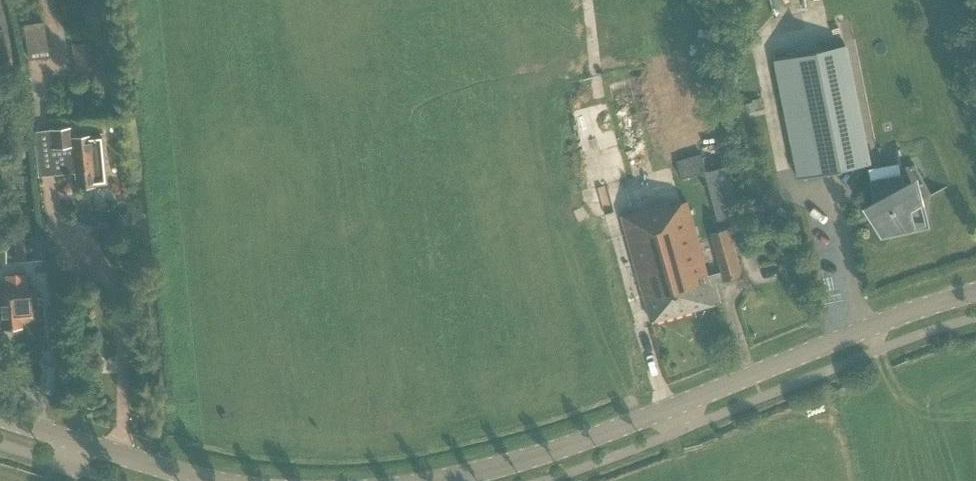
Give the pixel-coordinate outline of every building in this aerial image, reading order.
[(41,0),(21,4),(31,59),(50,56),(41,0)] [(801,9),(800,0),(775,0),(776,12),(801,9)] [(775,61),(800,180),(873,165),(848,46),(775,61)] [(90,137),(89,135),(72,137),(71,127),(50,130),(35,131),(39,173),(75,169),(77,188),(95,186),(95,184),(107,183),(102,135),(90,137)] [(786,171),(783,143),(768,145),(771,173),(786,171)] [(898,149),(903,177),(874,183),(877,203),(867,209),(878,225),(880,224),(883,236),(914,230),(909,207),(921,200),(923,203),(949,187),(925,144),(898,149)] [(707,174),(706,173),(702,156),(678,162),(683,180),(707,174)] [(870,175),(900,172),(899,165),(869,168),(870,175)] [(743,214),(730,167),(706,173),(707,174),(719,220),(743,214)] [(730,228),(711,233),(722,272),(709,276),(688,202),(670,207),(669,203),(622,216),(652,322),(721,303),(716,282),(724,280),(743,275),(730,228)] [(18,261),(45,259),(42,237),(16,239),(18,261)] [(39,320),(36,288),(27,289),(26,275),(6,276),(8,296),(1,297),(3,329),(22,327),(22,321),(39,320)]
